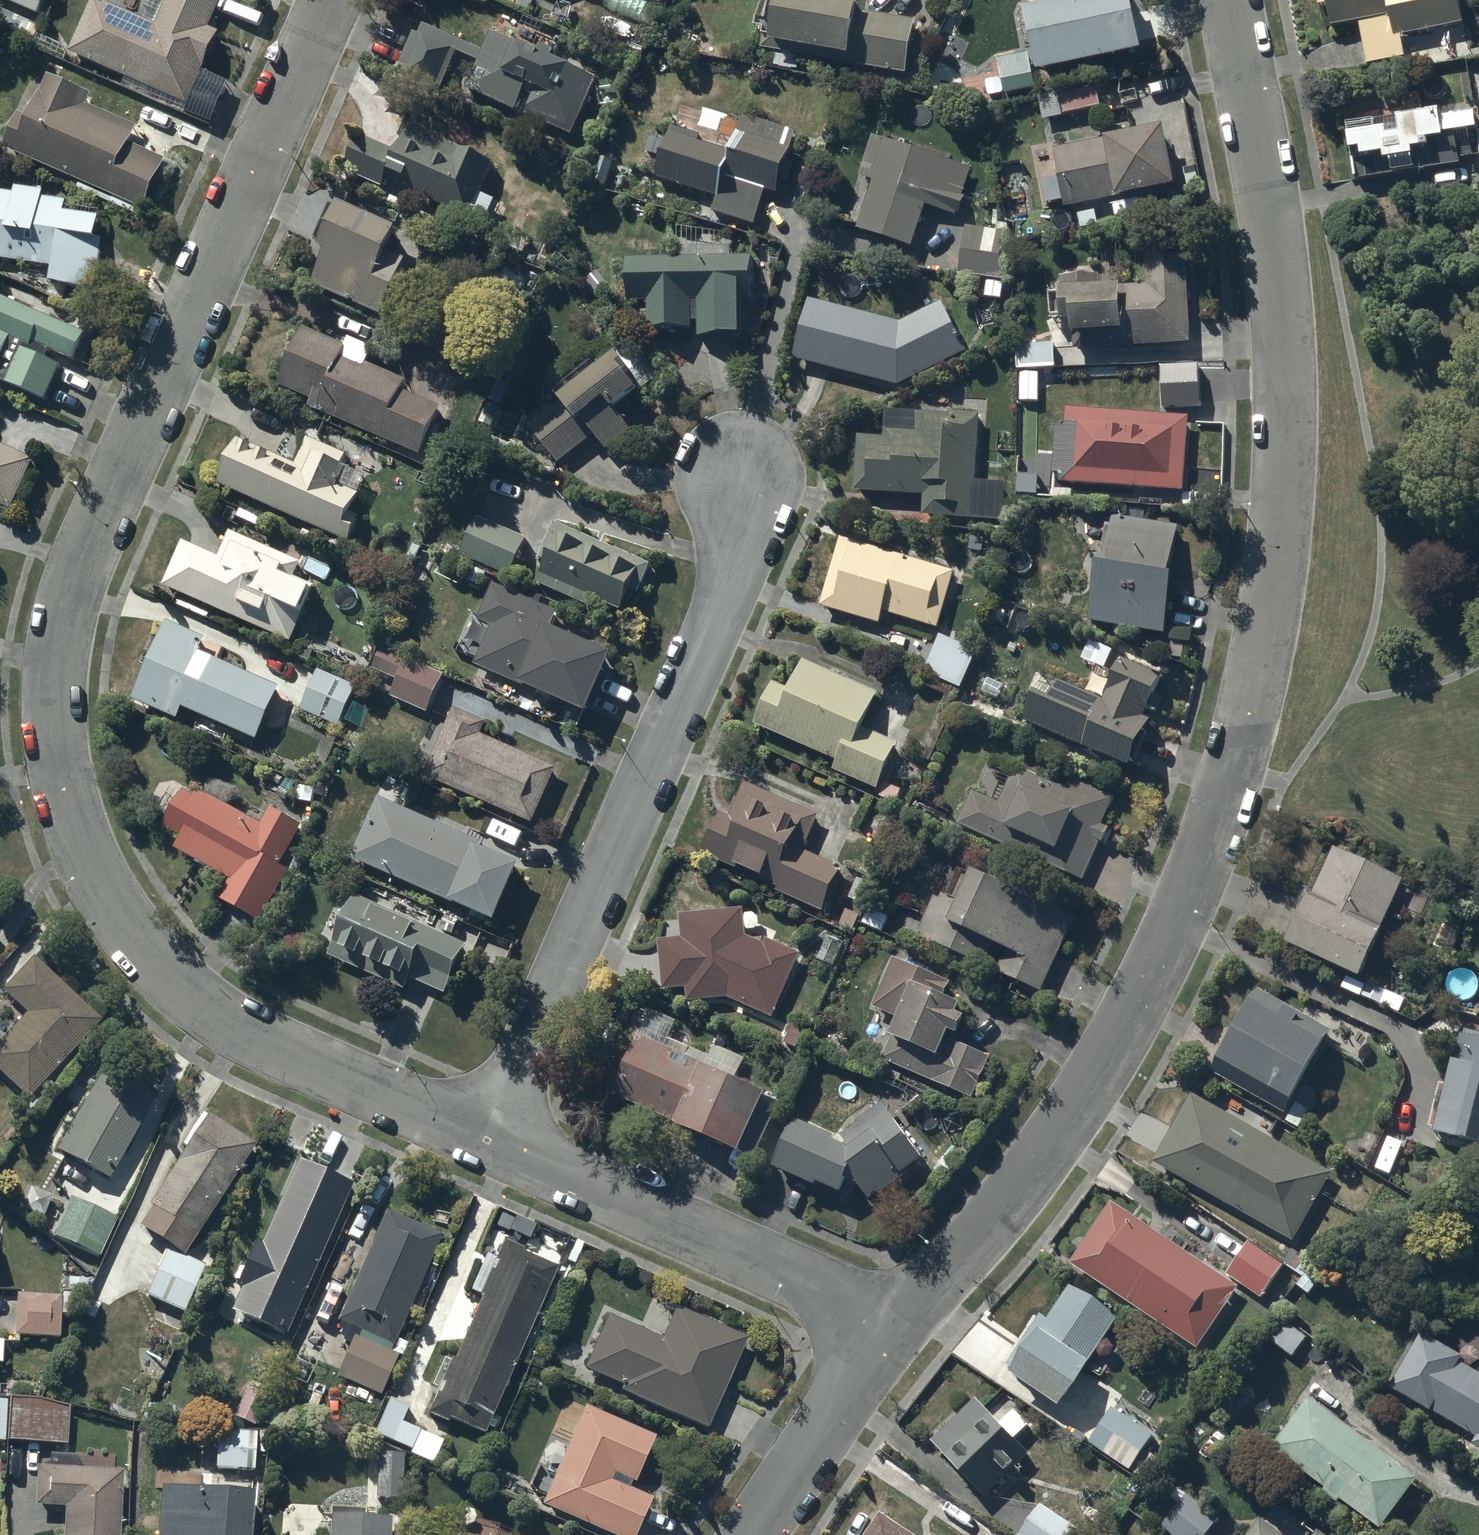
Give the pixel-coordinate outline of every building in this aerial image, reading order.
[(41,9),(45,0),(20,0),(41,9)] [(117,0),(95,0),(73,48),(152,83),(148,90),(167,98),(170,92),(191,101),(223,28),(213,24),(224,0),(148,0),(147,2),(151,4),(147,13),(117,0)] [(869,9),(870,0),(761,0),(757,25),(768,27),(767,35),(776,36),(774,45),(909,69),(918,17),(869,9)] [(1029,2),(1036,38),(1001,45),(1008,80),(1044,73),(1042,65),(1147,44),(1138,0),(1037,0),(1029,2)] [(1315,3),(1323,2),(1327,25),(1356,19),(1364,61),(1402,53),(1398,32),(1458,20),(1454,0),(1315,0),(1315,3)] [(485,44),(425,18),(420,28),(415,25),(398,63),(442,82),(458,45),(479,55),(467,82),(516,104),(526,83),(535,87),(526,107),(572,127),(596,72),(554,54),(556,49),(543,43),(541,48),(492,27),(485,44)] [(32,111),(21,106),(4,143),(144,206),(167,155),(132,139),(139,123),(88,100),(92,90),(50,71),(32,111)] [(1354,185),(1392,179),(1392,181),(1415,177),(1414,174),(1459,167),(1458,162),(1478,158),(1478,103),(1473,104),(1474,112),(1441,118),(1440,109),(1423,112),(1419,88),(1390,92),(1391,102),(1349,109),(1353,127),(1345,129),(1354,185)] [(1060,98),(1064,119),(1102,112),(1098,91),(1060,98)] [(704,133),(674,124),(657,175),(720,195),(715,210),(755,223),(767,186),(780,190),(799,130),(745,113),(733,150),(702,140),(704,133)] [(398,144),(361,129),(346,164),(384,180),(386,174),(468,208),(491,151),(409,118),(398,144)] [(1110,128),(1054,138),(1065,197),(1117,187),(1118,192),(1178,181),(1167,122),(1111,133),(1110,128)] [(971,161),(873,130),(861,170),(875,175),(860,225),(914,242),(928,200),(956,209),(957,204),(961,205),(966,189),(962,188),(971,161)] [(0,185),(0,256),(52,264),(50,277),(95,284),(102,233),(98,232),(101,212),(65,207),(67,196),(42,192),(44,185),(14,181),(13,187),(0,185)] [(399,228),(333,200),(320,230),(326,233),(321,246),(326,249),(313,279),(383,309),(407,254),(391,247),(399,228)] [(997,236),(968,232),(960,280),(989,284),(986,302),(1003,304),(1005,287),(1014,289),(1021,239),(1009,237),(1011,230),(998,228),(997,236)] [(681,251),(629,251),(629,298),(649,298),(649,324),(692,324),(692,316),(699,316),(699,335),(743,335),(743,295),(753,295),(754,250),(732,250),(732,240),(681,240),(681,251)] [(1194,337),(1191,249),(1149,251),(1150,276),(1105,278),(1104,268),(1065,270),(1065,284),(1055,284),(1056,313),(1068,312),(1068,321),(1078,321),(1079,342),(1194,337)] [(0,291),(0,376),(44,395),(64,351),(74,356),(86,329),(0,291)] [(812,292),(797,353),(900,379),(970,344),(946,296),(905,316),(812,292)] [(316,397),(312,404),(424,453),(446,405),(406,388),(410,378),(370,360),(378,343),(352,332),(347,342),(308,325),(304,335),(299,333),(292,349),(296,351),(292,360),(288,358),(282,372),(287,374),(283,383),(316,397)] [(557,386),(563,393),(533,417),(562,454),(597,426),(611,442),(634,423),(621,406),(642,388),(630,373),(636,369),(622,352),(605,366),(596,355),(557,386)] [(1190,411),(1066,403),(1061,478),(1185,486),(1190,411)] [(888,433),(861,432),(858,487),(927,490),(926,511),(1006,516),(1008,480),(979,479),(983,410),(952,409),(952,411),(889,407),(888,433)] [(292,461),(234,436),(215,481),(344,537),(355,512),(348,509),(356,492),(333,482),(341,463),(337,461),(342,450),(304,433),(292,461)] [(2,501),(12,505),(35,454),(0,438),(0,506),(2,501)] [(1055,504),(1057,448),(1020,446),(1017,502),(1055,504)] [(1181,521),(1119,510),(1109,563),(1104,562),(1095,614),(1169,626),(1177,581),(1171,580),(1181,521)] [(528,537),(477,516),(464,546),(449,540),(445,550),(458,556),(459,553),(512,575),(528,537)] [(652,563),(555,520),(538,558),(545,561),(537,579),(592,604),(595,597),(624,610),(634,587),(640,590),(652,563)] [(221,554),(185,538),(165,584),(293,638),(317,583),(296,574),(303,559),(232,529),(221,554)] [(843,535),(822,604),(881,621),(885,608),(939,624),(956,568),(843,535)] [(562,607),(495,577),(468,636),(483,642),(476,659),(525,681),(523,685),(589,714),(616,655),(553,627),(562,607)] [(281,682),(199,647),(206,633),(168,616),(133,695),(178,714),(183,703),(258,736),(281,682)] [(980,648),(942,631),(925,667),(964,685),(980,648)] [(431,709),(447,671),(384,644),(375,666),(401,677),(393,693),(431,709)] [(883,687),(806,654),(793,684),(777,677),(758,721),(840,756),(836,767),(878,785),(877,786),(898,795),(903,782),(883,773),(898,739),(867,725),(883,687)] [(1104,699),(1059,680),(1049,704),(1036,699),(1026,722),(1086,747),(1085,750),(1131,769),(1152,721),(1146,718),(1163,677),(1120,660),(1104,699)] [(338,723),(356,682),(318,666),(300,706),(338,723)] [(560,764),(484,730),(489,718),(456,704),(450,718),(435,711),(414,758),(429,765),(426,772),(535,820),(560,764)] [(977,789),(962,822),(1086,878),(1103,840),(1107,842),(1114,826),(1107,823),(1120,795),(1081,777),(1074,791),(1022,767),(1016,781),(994,771),(984,793),(977,789)] [(820,812),(747,781),(733,815),(723,811),(705,854),(781,886),(780,888),(829,909),(847,866),(805,848),(820,812)] [(265,918),(293,865),(286,862),(307,821),(273,803),(264,819),(202,787),(198,793),(187,788),(185,792),(175,787),(158,820),(186,834),(180,846),(236,875),(225,897),(265,918)] [(477,832),(380,790),(353,851),(454,895),(452,899),(498,919),(522,864),(473,842),(477,832)] [(1406,875),(1336,844),(1311,900),(1304,897),(1287,935),(1293,938),(1290,946),(1365,979),(1387,929),(1383,927),(1406,875)] [(1051,985),(1083,907),(1048,893),(1045,899),(981,872),(980,874),(966,868),(955,894),(942,889),(926,925),(932,927),(930,931),(993,957),(999,941),(1011,946),(1003,965),(1051,985)] [(466,941),(355,890),(328,950),(405,985),(411,973),(444,988),(466,941)] [(774,1014),(802,949),(767,935),(765,940),(745,932),(743,907),(681,912),(683,936),(660,938),(663,986),(688,984),(689,998),(728,995),(774,1014)] [(963,1005),(944,997),(952,979),(892,953),(870,1004),(898,1017),(882,1052),(973,1091),(991,1050),(961,1037),(969,1018),(959,1014),(963,1005)] [(34,954),(3,986),(27,1009),(0,1037),(0,1067),(28,1093),(26,1095),(31,1099),(44,1086),(41,1083),(47,1076),(52,1081),(59,1073),(54,1068),(57,1065),(62,1069),(72,1058),(68,1055),(103,1018),(34,954)] [(1328,1031),(1253,991),(1212,1068),(1287,1108),(1328,1031)] [(1465,1025),(1464,1032),(1460,1031),(1447,1085),(1441,1084),(1431,1126),(1438,1127),(1435,1137),(1478,1148),(1478,1028),(1465,1025)] [(707,1057),(641,1028),(614,1087),(679,1116),(677,1122),(741,1150),(767,1091),(704,1063),(707,1057)] [(154,1096),(102,1068),(58,1149),(110,1177),(154,1096)] [(1330,1172),(1189,1093),(1151,1161),(1292,1240),(1330,1172)] [(838,1136),(800,1119),(778,1168),(816,1186),(819,1181),(844,1193),(849,1181),(861,1185),(870,1194),(879,1185),(883,1189),(906,1171),(903,1168),(923,1153),(898,1122),(906,1116),(889,1096),(843,1132),(852,1147),(836,1142),(838,1136)] [(257,1141),(205,1110),(183,1143),(186,1145),(150,1201),(153,1203),(140,1222),(169,1241),(147,1290),(160,1295),(153,1311),(177,1322),(184,1306),(186,1307),(207,1261),(186,1250),(257,1141)] [(290,1333),(358,1178),(301,1154),(265,1237),(257,1234),(237,1280),(253,1287),(242,1313),(290,1333)] [(118,1217),(71,1195),(52,1234),(99,1256),(118,1217)] [(1220,1276),(1108,1202),(1067,1264),(1192,1346),(1235,1282),(1256,1296),(1278,1262),(1243,1240),(1220,1276)] [(386,1209),(336,1321),(391,1346),(442,1234),(386,1209)] [(487,1427),(557,1264),(522,1249),(524,1244),(504,1235),(481,1290),(486,1292),(459,1354),(453,1352),(429,1408),(450,1417),(452,1413),(487,1427)] [(1087,1365),(1118,1318),(1071,1286),(1049,1319),(1041,1313),(1007,1364),(1019,1372),(1014,1379),(1061,1411),(1091,1367),(1087,1365)] [(23,1298),(16,1298),(15,1342),(58,1343),(59,1319),(75,1319),(76,1300),(57,1299),(57,1303),(39,1302),(39,1295),(23,1294),(23,1298)] [(708,1428),(746,1338),(675,1308),(663,1337),(607,1314),(584,1368),(623,1384),(620,1390),(708,1428)] [(1278,1322),(1263,1340),(1292,1363),(1307,1344),(1278,1322)] [(396,1353),(351,1335),(335,1374),(380,1392),(396,1353)] [(1456,1362),(1458,1358),(1418,1336),(1388,1389),(1474,1437),(1470,1445),(1478,1450),(1478,1375),(1456,1362)] [(1229,1434),(1258,1397),(1235,1379),(1206,1416),(1229,1434)] [(1416,1479),(1306,1395),(1268,1445),(1324,1488),(1321,1491),(1336,1502),(1339,1498),(1378,1528),(1416,1479)] [(43,1400),(10,1398),(9,1442),(69,1443),(70,1406),(43,1400)] [(409,1407),(391,1398),(375,1431),(413,1448),(411,1452),(434,1462),(443,1440),(402,1422),(409,1407)] [(997,1424),(974,1399),(929,1441),(981,1496),(1002,1476),(1006,1479),(1016,1470),(1013,1467),(1026,1456),(1010,1439),(1026,1424),(1012,1409),(997,1424)] [(588,1407),(576,1434),(562,1428),(535,1486),(549,1492),(545,1501),(620,1534),(638,1534),(656,1496),(634,1486),(656,1437),(588,1407)] [(1155,1436),(1114,1410),(1091,1444),(1132,1471),(1133,1469),(1146,1478),(1160,1456),(1148,1448),(1155,1436)] [(256,1431),(216,1431),(216,1472),(256,1473),(256,1431)] [(37,1463),(36,1504),(64,1505),(63,1534),(125,1534),(126,1524),(121,1524),(123,1467),(76,1466),(76,1451),(49,1450),(48,1464),(37,1463)] [(405,1461),(378,1460),(377,1507),(404,1508),(405,1461)] [(162,1478),(157,1534),(252,1534),(256,1494),(202,1489),(204,1469),(177,1467),(176,1480),(162,1478)] [(1186,1492),(1161,1525),(1174,1534),(1205,1534),(1219,1517),(1186,1492)] [(1038,1505),(1019,1534),(1069,1534),(1074,1528),(1038,1505)] [(513,1531),(515,1525),(498,1521),(499,1516),(467,1508),(461,1534),(530,1534),(513,1531)] [(864,1534),(915,1534),(880,1511),(864,1534)] [(332,1534),(392,1534),(393,1521),(333,1518),(332,1534)] [(1257,1519),(1245,1534),(1278,1534),(1257,1519)]
